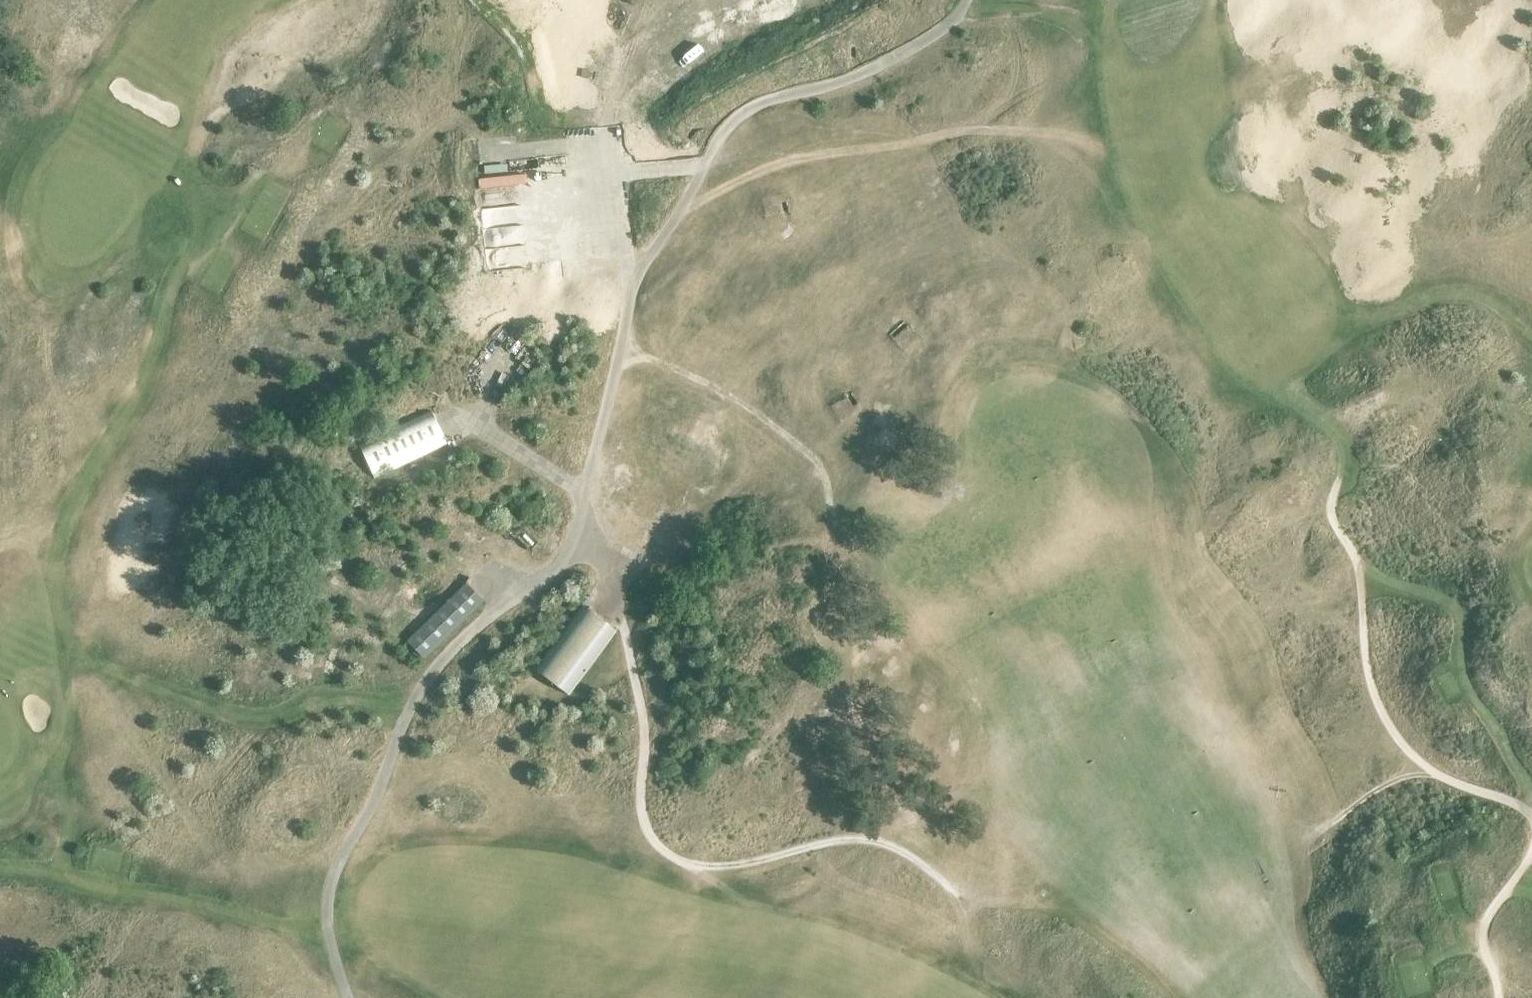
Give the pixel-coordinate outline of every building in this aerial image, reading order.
[(477,176),(478,187),(527,182),(526,171),(477,176)] [(501,186),(479,188),(480,199),(502,197),(501,186)] [(448,444),(432,409),(357,445),(374,480),(448,444)] [(465,581),(406,640),(424,658),(483,599),(465,581)] [(568,695),(615,631),(584,606),(536,671),(568,695)]
